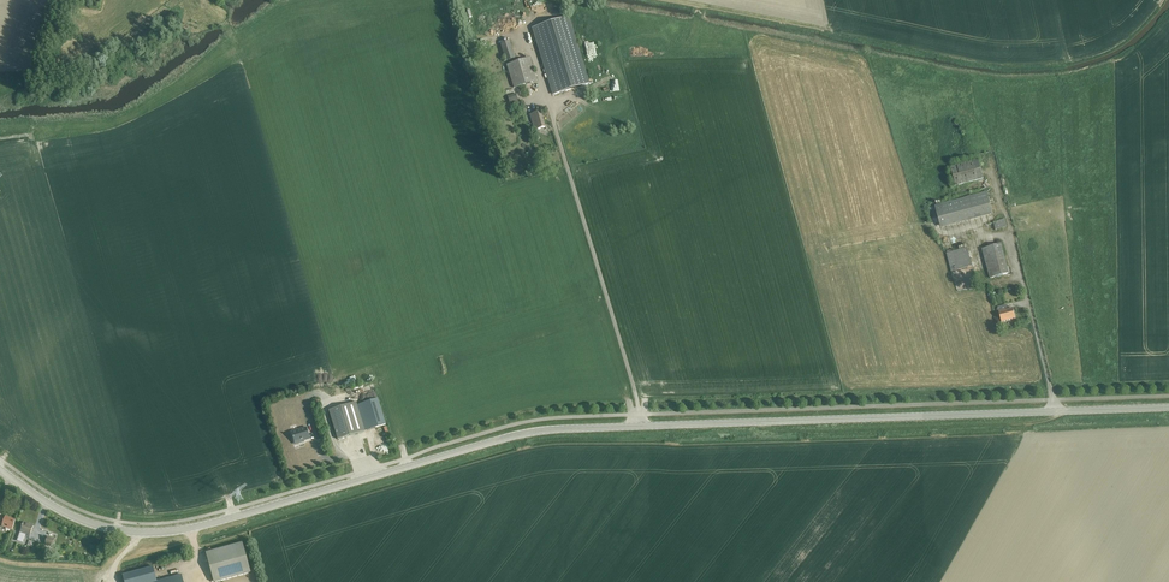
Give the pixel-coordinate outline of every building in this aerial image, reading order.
[(567,17),(533,28),(554,95),(588,84),(567,17)] [(584,42),(586,51),(594,49),(593,40),(584,42)] [(515,59),(509,41),(500,44),(506,61),(515,59)] [(537,81),(530,58),(507,65),(514,88),(537,81)] [(534,131),(545,127),(540,111),(529,115),(534,131)] [(981,160),(952,166),(956,185),(984,179),(981,160)] [(940,229),(987,216),(993,215),(986,193),(934,207),(940,229)] [(995,229),(1008,226),(1006,218),(994,221),(995,229)] [(990,279),(1008,274),(1000,244),(982,249),(990,279)] [(967,249),(946,254),(951,273),(972,267),(967,249)] [(1001,322),(1015,319),(1012,309),(1007,310),(1006,305),(997,308),(1001,322)] [(377,399),(356,406),(356,402),(328,411),(337,440),(365,432),(364,431),(385,425),(377,399)] [(291,433),(294,443),(303,440),(303,441),(310,440),(306,428),(291,433)] [(5,517),(3,523),(2,527),(11,530),(15,521),(5,517)] [(29,536),(33,527),(23,524),(17,541),(23,543),(26,535),(29,536)] [(53,547),(55,540),(47,537),(45,544),(53,547)] [(207,553),(215,581),(216,581),(249,573),(241,543),(207,553)] [(181,575),(157,581),(153,567),(123,575),(124,581),(183,581),(181,575)]
